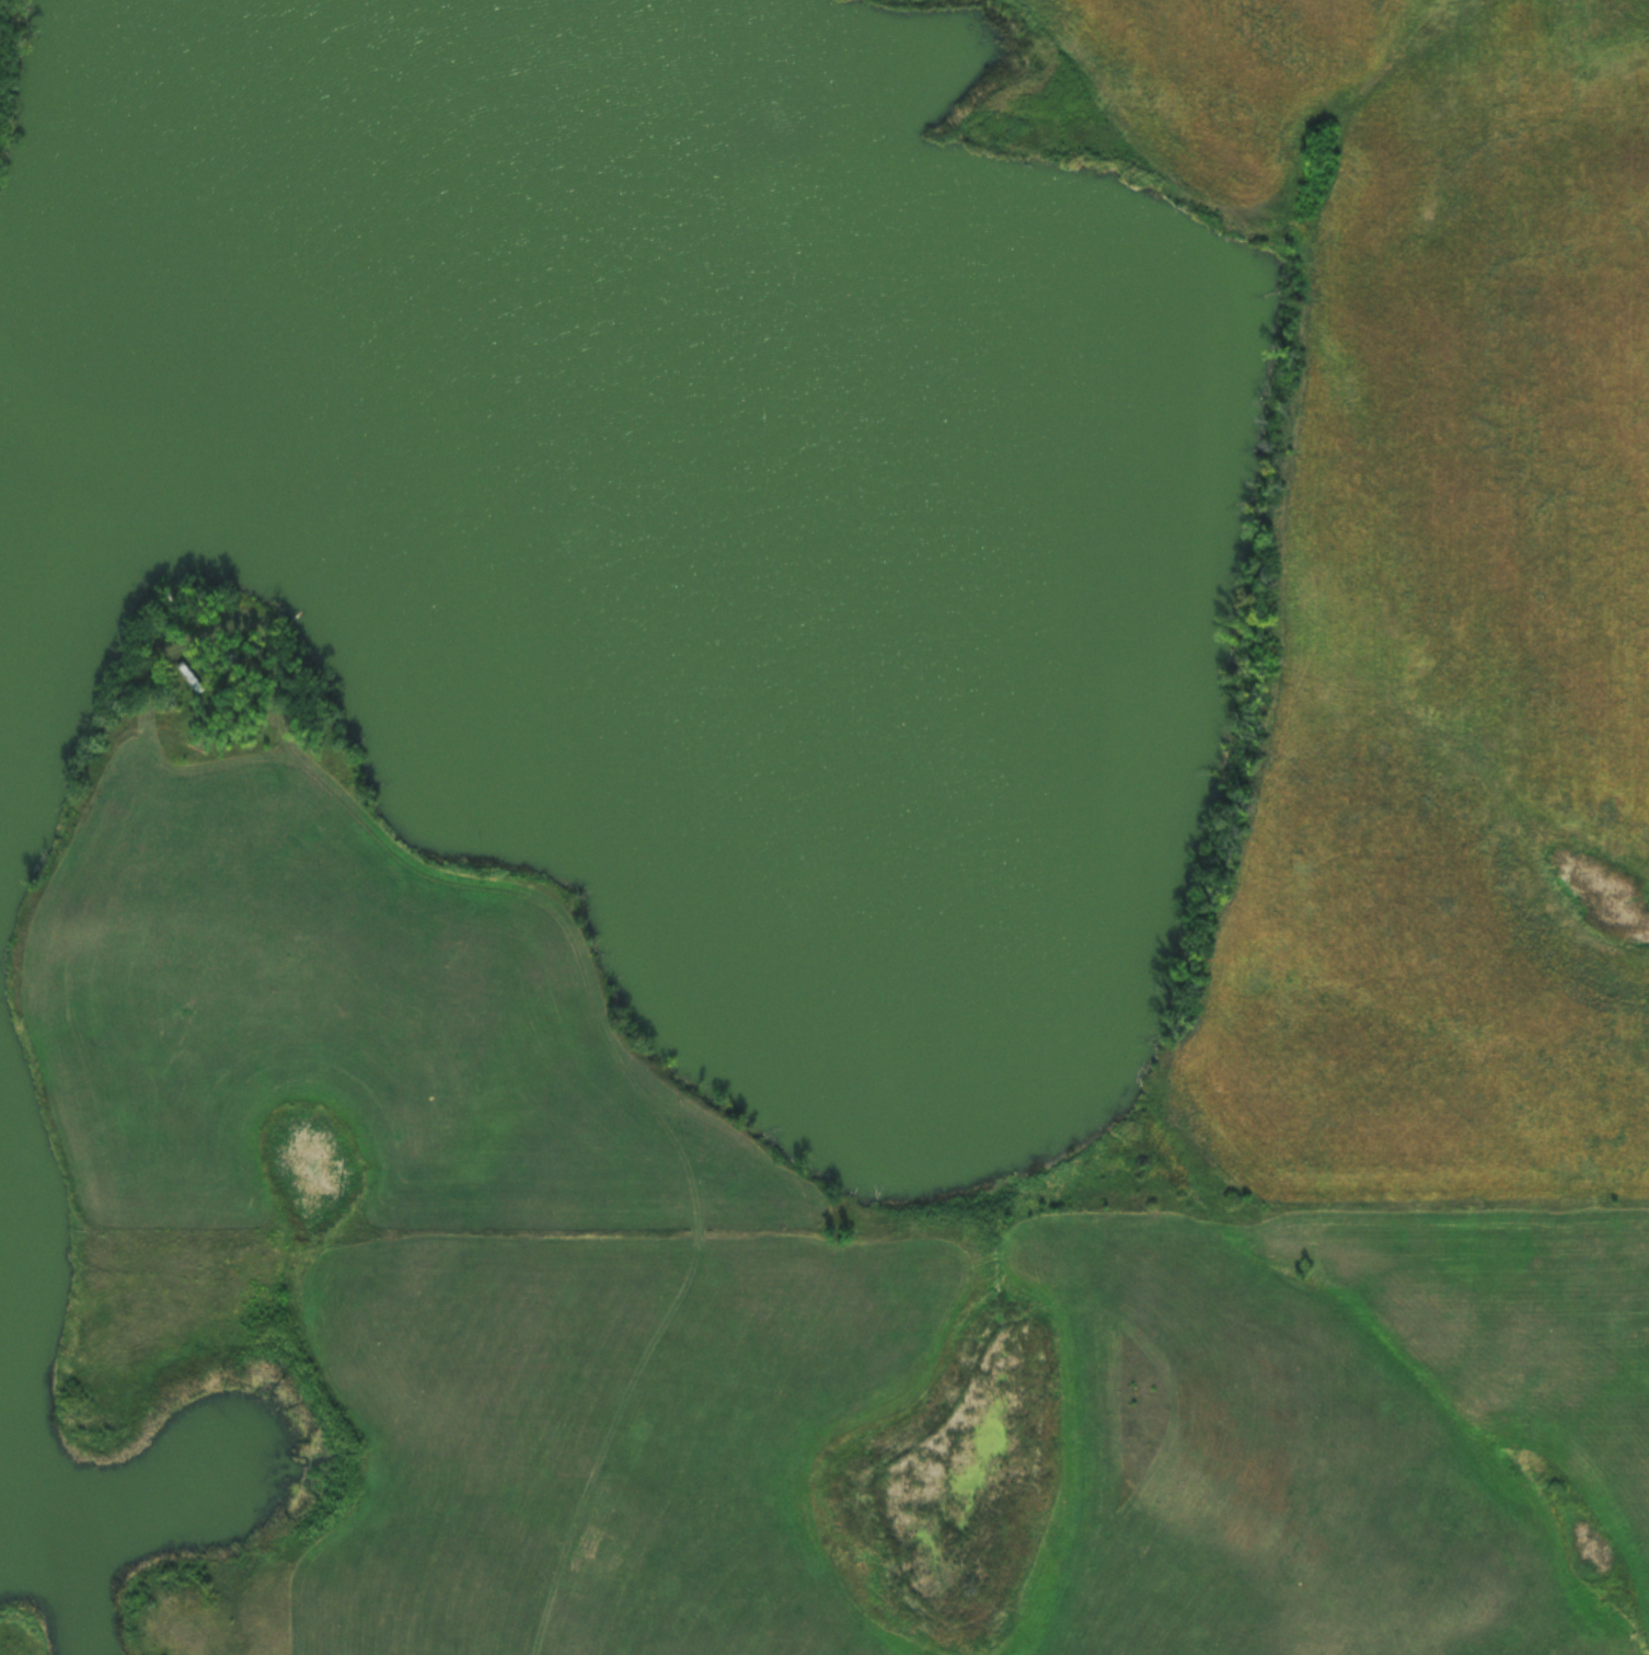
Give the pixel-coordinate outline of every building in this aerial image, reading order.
[(203,688),(182,663),(176,668),(197,693),(203,688)]
